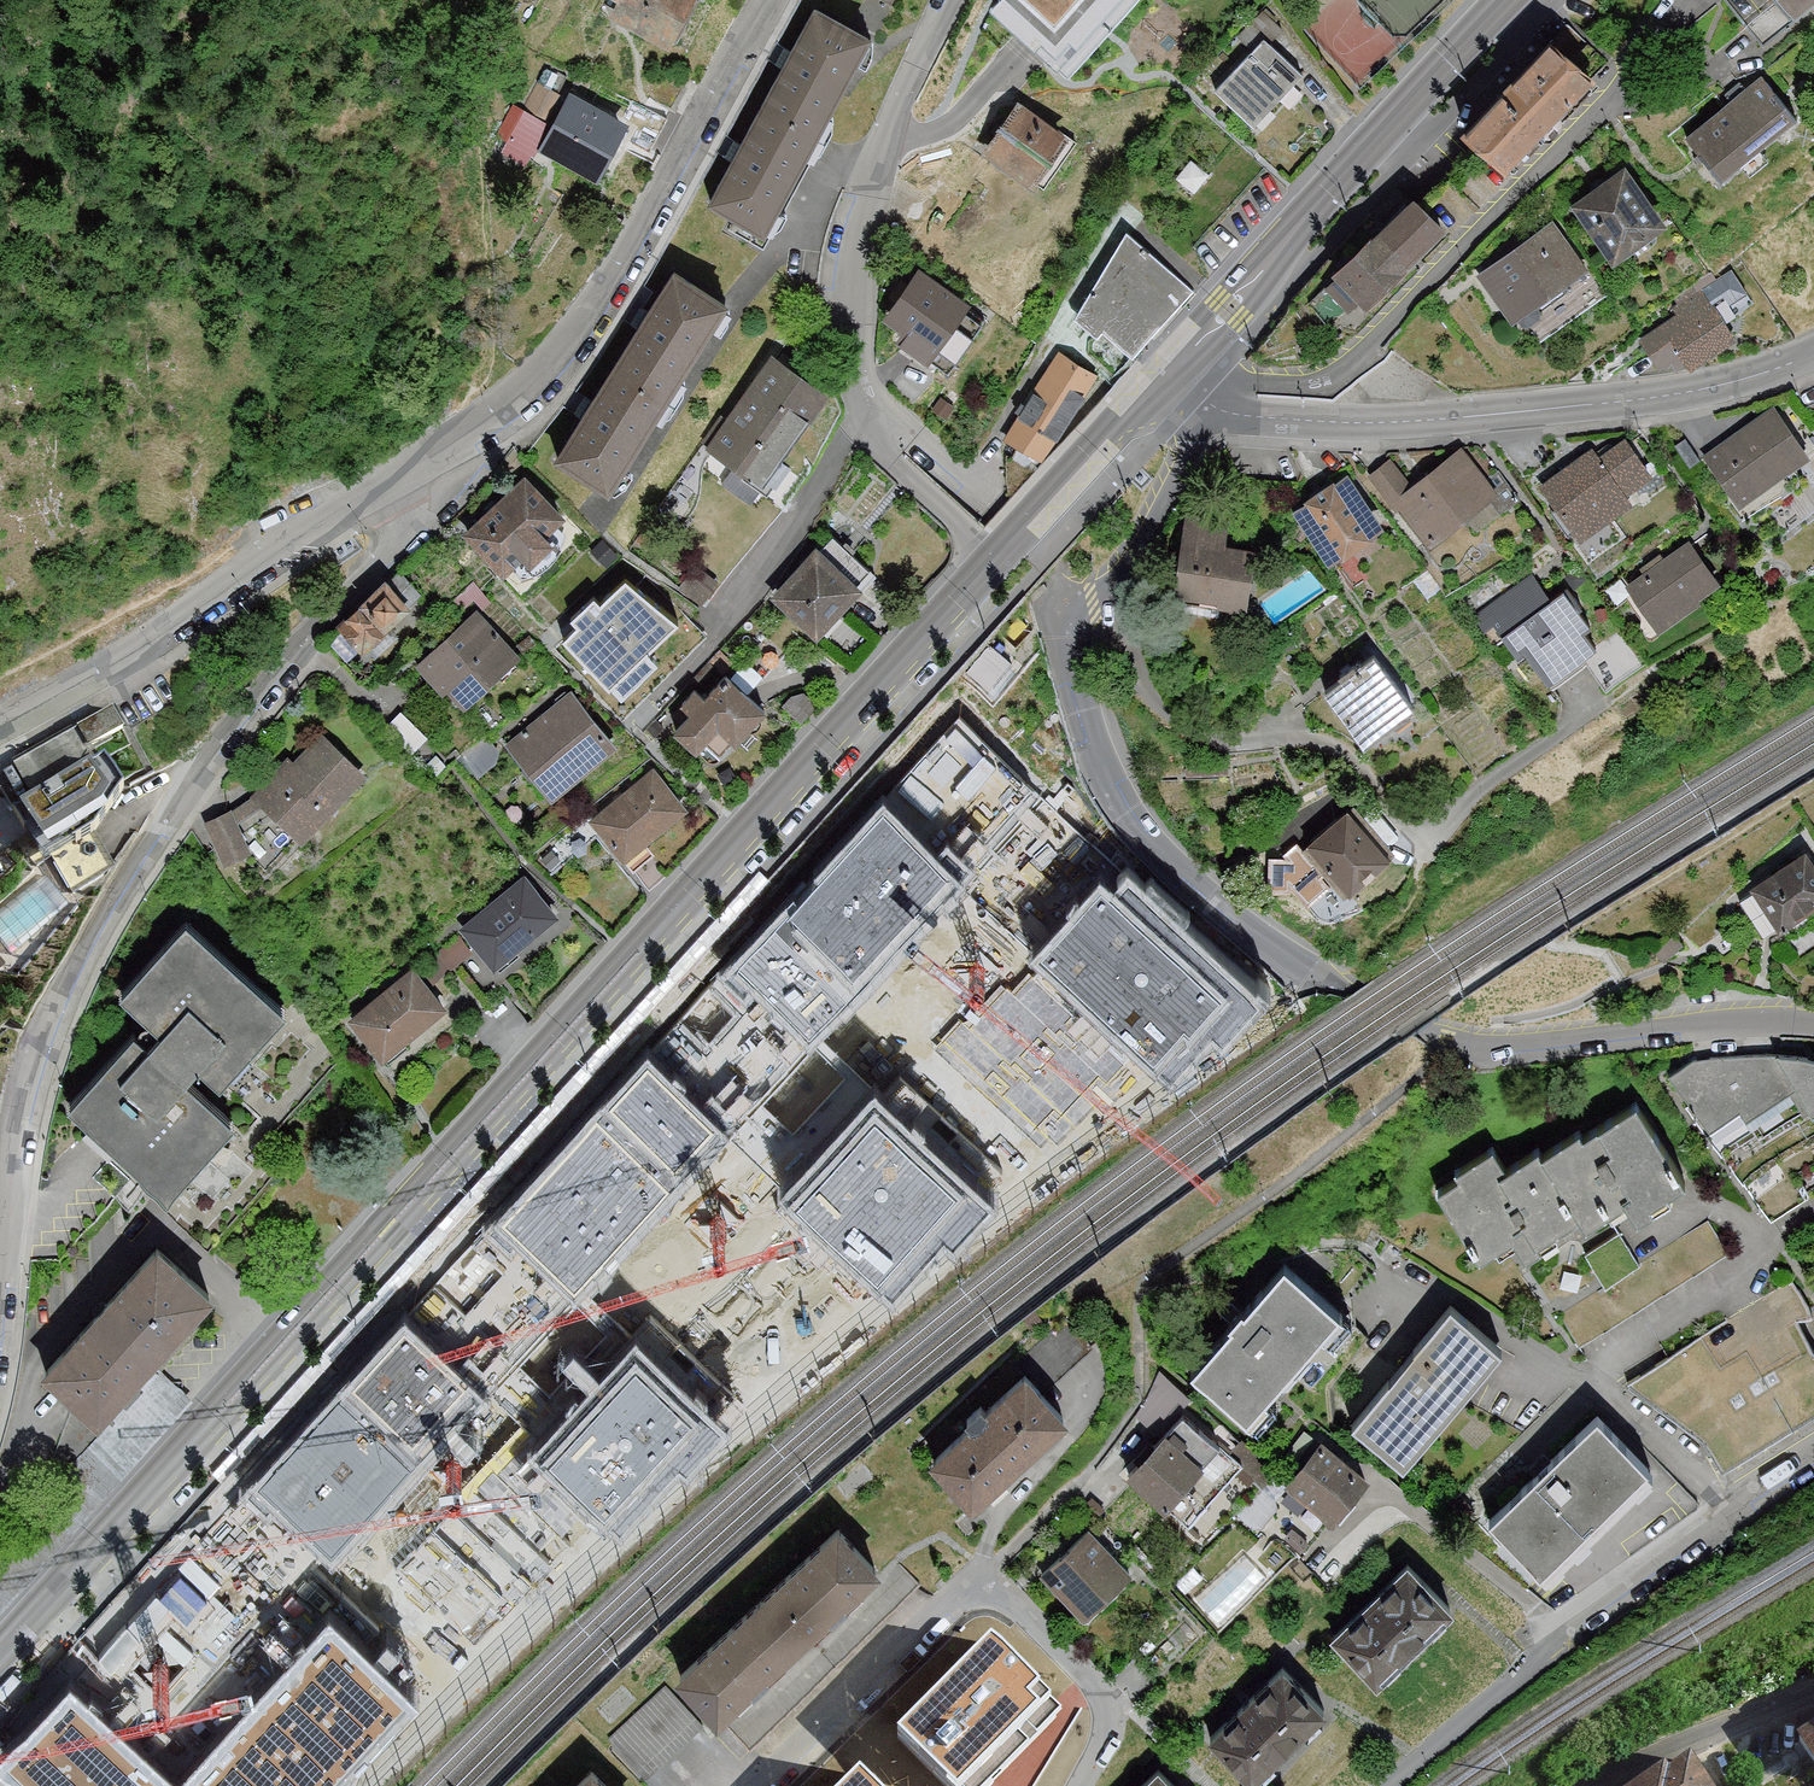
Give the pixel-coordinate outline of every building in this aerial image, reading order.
[(594,3),(666,41),(688,0),(595,0),(594,3)] [(985,1),(1057,63),(1111,0),(985,0),(985,1)] [(1791,9),(1802,0),(1784,0),(1791,9)] [(817,136),(871,43),(809,9),(755,103),(817,136)] [(1307,83),(1259,35),(1210,85),(1258,132),(1307,83)] [(1587,90),(1537,44),(1458,129),(1509,175),(1587,90)] [(534,141),(560,83),(538,73),(512,131),(534,141)] [(1798,125),(1763,79),(1688,137),(1723,183),(1798,125)] [(570,96),(541,160),(604,188),(633,124),(570,96)] [(817,136),(755,103),(704,197),(767,231),(817,136)] [(982,153),(1029,185),(1063,134),(1016,103),(982,153)] [(1665,218),(1626,165),(1573,203),(1612,256),(1665,218)] [(1401,187),(1314,282),(1360,324),(1447,228),(1401,187)] [(1582,267),(1550,222),(1480,272),(1512,317),(1582,267)] [(1125,234),(1065,308),(1132,362),(1192,288),(1125,234)] [(966,305),(918,269),(880,318),(929,355),(966,305)] [(665,271),(609,359),(669,397),(725,310),(665,271)] [(1678,317),(1641,340),(1660,369),(1678,357),(1687,371),(1734,340),(1712,306),(1730,295),(1718,277),(1672,307),(1678,317)] [(770,352),(703,448),(760,488),(828,393),(770,352)] [(608,491),(669,397),(609,359),(546,449),(608,491)] [(1108,389),(1075,360),(1007,438),(1039,467),(1108,389)] [(1805,451),(1773,406),(1701,458),(1734,503),(1805,451)] [(1423,548),(1500,492),(1463,441),(1408,481),(1390,456),(1368,472),(1423,548)] [(1646,476),(1622,444),(1597,461),(1589,450),(1540,485),(1579,539),(1632,500),(1626,491),(1646,476)] [(1327,561),(1377,528),(1339,473),(1290,507),(1327,561)] [(534,488),(477,549),(524,593),(581,532),(534,488)] [(1179,516),(1168,594),(1243,604),(1252,543),(1222,539),(1224,522),(1179,516)] [(1689,542),(1622,583),(1652,633),(1719,593),(1689,542)] [(780,595),(815,626),(862,573),(827,543),(780,595)] [(1556,677),(1597,649),(1582,629),(1590,623),(1564,586),(1550,595),(1532,571),(1473,615),(1495,646),(1504,639),(1516,654),(1524,650),(1548,683),(1556,677)] [(338,617),(363,644),(412,600),(387,572),(338,617)] [(645,649),(675,620),(621,579),(570,633),(619,694),(658,661),(645,649)] [(476,606),(419,658),(463,706),(519,655),(476,606)] [(1415,704),(1374,650),(1323,690),(1365,741),(1415,704)] [(682,716),(725,758),(767,715),(725,673),(682,716)] [(616,740),(570,688),(509,740),(555,793),(616,740)] [(111,703),(1,765),(51,854),(95,829),(122,785),(107,759),(135,744),(111,703)] [(319,726),(252,791),(264,803),(300,839),(367,774),(319,726)] [(694,811),(657,768),(592,824),(629,867),(694,811)] [(264,803),(252,791),(235,808),(205,817),(224,864),(254,850),(239,822),(264,803)] [(1343,806),(1296,847),(1341,898),(1388,856),(1343,806)] [(960,882),(882,811),(732,978),(810,1048),(960,882)] [(1770,937),(1813,908),(1813,862),(1803,845),(1737,888),(1770,937)] [(563,917),(527,876),(462,933),(499,974),(563,917)] [(1114,903),(1100,890),(1033,966),(1173,1090),(1211,1047),(1221,1055),(1263,1008),(1127,888),(1114,903)] [(194,924),(129,995),(227,1084),(292,1014),(194,924)] [(454,1006),(417,965),(352,1022),(389,1064),(454,1006)] [(237,1127),(137,1039),(68,1116),(169,1204),(237,1127)] [(1669,1081),(1710,1129),(1736,1112),(1742,1120),(1789,1096),(1804,1111),(1813,1105),(1813,1059),(1777,1055),(1692,1060),(1669,1081)] [(727,1135),(643,1061),(489,1235),(573,1309),(727,1135)] [(1427,1184),(1479,1262),(1505,1245),(1517,1263),(1572,1227),(1576,1233),(1617,1206),(1629,1224),(1686,1187),(1629,1102),(1575,1138),(1570,1131),(1533,1155),(1528,1148),(1500,1167),(1486,1145),(1427,1184)] [(981,1209),(875,1114),(786,1205),(882,1293),(936,1234),(948,1245),(981,1209)] [(1624,1229),(1592,1249),(1610,1277),(1642,1257),(1624,1229)] [(148,1233),(33,1359),(89,1410),(204,1284),(148,1233)] [(1190,1370),(1258,1432),(1354,1321),(1284,1261),(1190,1370)] [(1628,1387),(1700,1440),(1722,1472),(1813,1415),(1813,1357),(1798,1330),(1813,1320),(1813,1301),(1800,1275),(1628,1387)] [(1351,1425),(1403,1469),(1502,1346),(1451,1305),(1351,1425)] [(410,1329),(254,1493),(335,1570),(491,1406),(410,1329)] [(713,1430),(632,1350),(525,1459),(606,1538),(713,1430)] [(929,1452),(978,1503),(1071,1413),(1021,1363),(929,1452)] [(1178,1413),(1121,1475),(1185,1535),(1243,1473),(1178,1413)] [(1485,1524),(1540,1580),(1648,1473),(1593,1418),(1485,1524)] [(1324,1443),(1288,1490),(1335,1527),(1372,1480),(1324,1443)] [(685,1667),(724,1710),(879,1569),(839,1526),(685,1667)] [(1087,1530),(1038,1578),(1082,1621),(1130,1573),(1087,1530)] [(1339,1629),(1388,1675),(1460,1597),(1411,1552),(1339,1629)] [(416,1709),(326,1625),(176,1785),(345,1785),(416,1709)] [(920,1709),(975,1761),(1046,1686),(991,1634),(920,1709)] [(1205,1731),(1255,1780),(1328,1707),(1278,1658),(1205,1731)] [(671,1678),(612,1732),(649,1773),(709,1719),(671,1678)] [(70,1693),(0,1768),(0,1781),(5,1785),(170,1785),(70,1693)] [(1697,1748),(1630,1785),(1719,1785),(1697,1748)] [(569,1785),(613,1785),(590,1764),(569,1785)] [(1157,1766),(1138,1785),(1179,1785),(1157,1766)]
